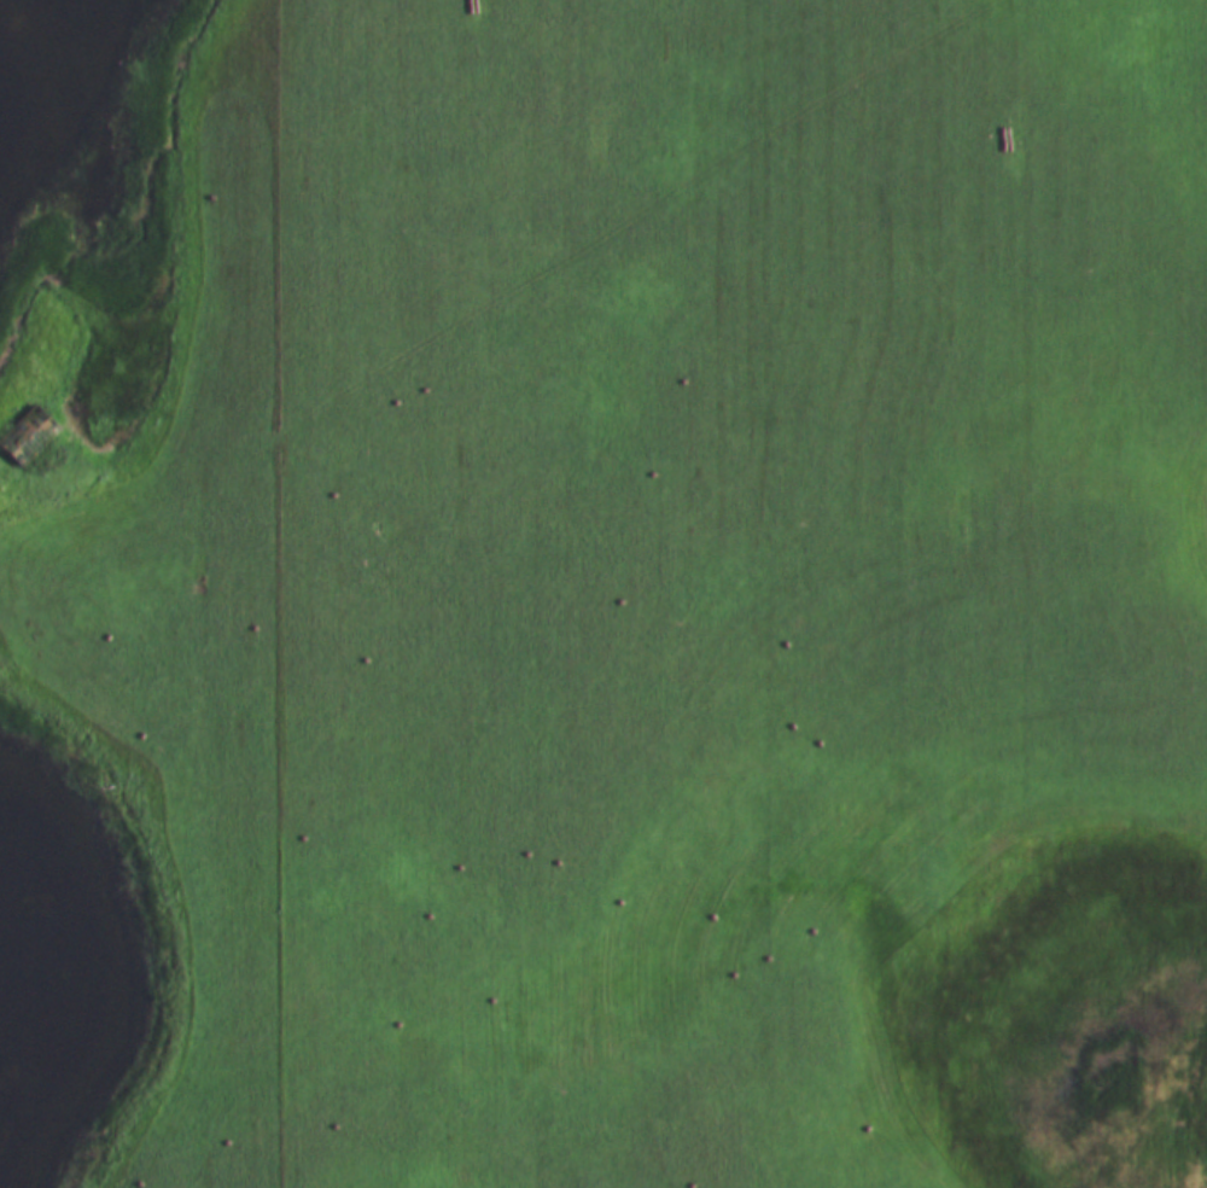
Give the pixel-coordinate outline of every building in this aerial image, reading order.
[(31,408),(0,437),(0,452),(14,468),(53,432),(31,408)]
